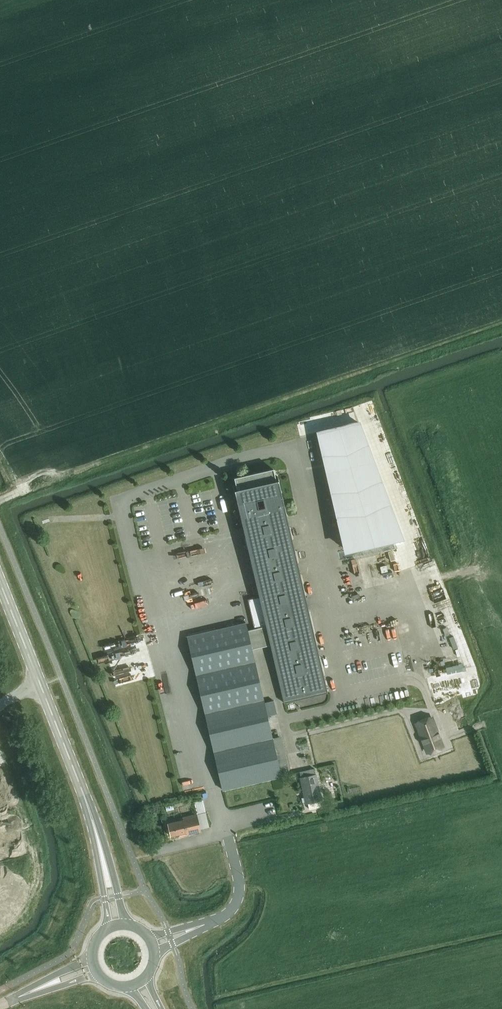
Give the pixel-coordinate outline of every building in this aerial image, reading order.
[(319,432),(346,550),(401,537),(397,520),(378,468),(361,423),(319,432)] [(246,622),(188,636),(223,790),(281,777),(289,775),(280,734),(272,736),(267,715),(277,713),(274,700),(264,702),(252,649),(261,647),(270,645),(284,703),(328,692),(278,476),(277,477),(278,481),(277,481),(274,469),(234,479),(240,502),(237,502),(259,596),(248,599),(255,628),(248,630),(246,622)] [(431,717),(429,716),(417,719),(416,723),(414,724),(426,755),(428,754),(430,755),(431,755),(442,751),(444,748),(445,747),(433,716),(431,717)] [(302,760),(311,758),(309,744),(306,744),(304,738),(301,738),(301,740),(298,741),(302,760)] [(301,778),(306,803),(308,803),(309,809),(321,806),(320,800),(321,800),(316,774),(315,775),(313,769),(301,772),(302,778),(301,778)] [(200,829),(209,827),(206,812),(197,814),(183,817),(183,820),(168,823),(171,836),(186,832),(187,835),(201,831),(200,829)]
